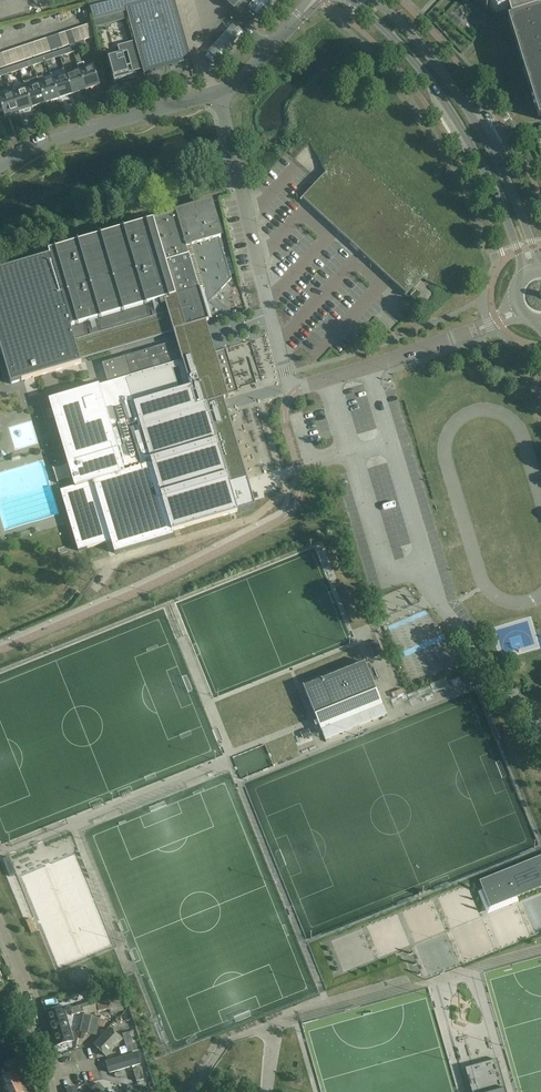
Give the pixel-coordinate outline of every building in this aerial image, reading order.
[(21,0),(20,0),(14,0),(0,4),(0,22),(23,16),(24,16),(24,15),(24,14),(21,0)] [(126,12),(123,0),(120,0),(90,8),(93,21),(126,12)] [(141,66),(144,74),(152,72),(167,67),(182,63),(191,61),(174,0),(123,0),(126,12),(135,42),(141,66)] [(257,16),(271,0),(223,0),(250,24),(257,16)] [(474,2),(486,12),(490,7),(497,13),(507,10),(510,19),(540,9),(540,0),(475,0),(474,2)] [(510,19),(507,20),(538,119),(540,119),(540,9),(510,19)] [(89,39),(95,37),(92,24),(85,26),(89,39)] [(242,34),(231,25),(208,52),(217,61),(242,34)] [(82,41),(85,40),(89,39),(85,26),(78,28),(82,41)] [(78,51),(87,48),(85,40),(82,41),(78,28),(71,31),(75,43),(78,51)] [(75,43),(71,31),(65,33),(69,46),(75,43)] [(69,46),(65,33),(59,35),(63,48),(69,46)] [(53,37),(57,50),(63,48),(59,35),(53,37)] [(57,50),(53,37),(46,39),(51,52),(57,50)] [(40,41),(45,54),(51,52),(46,39),(40,41)] [(38,56),(45,54),(40,41),(34,43),(38,56)] [(131,69),(141,66),(135,42),(117,46),(118,47),(119,47),(122,56),(108,59),(110,68),(114,82),(115,82),(129,78),(134,77),(131,69)] [(38,56),(34,43),(27,46),(31,58),(38,56)] [(21,48),(25,60),(31,58),(27,46),(21,48)] [(15,50),(19,63),(25,60),(21,48),(15,50)] [(13,65),(19,63),(15,50),(8,52),(13,65)] [(13,65),(8,52),(2,54),(7,67),(13,65)] [(80,72),(86,91),(99,86),(93,67),(85,70),(83,63),(78,65),(80,72)] [(66,76),(73,95),(86,91),(80,72),(66,76)] [(53,81),(59,100),(73,95),(66,76),(53,81)] [(59,100),(53,81),(45,83),(43,77),(38,79),(46,104),(59,100)] [(24,83),(26,90),(32,109),(46,104),(38,79),(24,83)] [(13,94),(19,113),(32,109),(26,90),(13,94)] [(13,94),(0,99),(0,103),(5,118),(19,113),(13,94)] [(451,293),(472,259),(472,258),(473,257),(473,255),(473,253),(473,252),(473,251),(473,249),(473,247),(473,246),(472,245),(472,243),(471,241),(471,240),(470,239),(469,237),(467,236),(466,235),(356,134),(355,133),(354,132),(352,131),(349,130),(347,129),(345,129),(343,129),(341,129),(339,129),(337,129),(335,129),(333,130),(331,131),(309,145),(325,171),(325,172),(325,173),(325,174),(324,174),(302,199),(346,239),(344,241),(363,258),(364,256),(407,295),(421,280),(421,279),(422,279),(423,279),(424,279),(451,293)] [(231,280),(219,239),(221,238),(221,237),(211,203),(153,221),(179,310),(180,310),(185,329),(192,327),(206,322),(209,321),(205,307),(221,291),(221,290),(231,280)] [(0,270),(0,349),(10,384),(81,363),(80,360),(174,332),(185,329),(180,310),(179,310),(153,221),(48,251),(50,255),(0,270)] [(177,342),(103,364),(108,383),(183,361),(193,394),(196,393),(200,407),(206,405),(224,400),(225,399),(228,398),(220,369),(215,352),(201,356),(197,341),(192,327),(185,329),(174,332),(177,342)] [(230,485),(206,405),(200,407),(196,393),(193,394),(183,361),(108,383),(100,386),(96,374),(91,375),(95,387),(49,401),(53,400),(53,401),(71,462),(67,464),(74,487),(60,491),(60,492),(61,492),(78,551),(111,542),(115,554),(115,553),(173,536),(172,532),(194,525),(255,507),(252,494),(250,490),(247,480),(230,485)] [(247,480),(227,411),(225,412),(222,401),(206,405),(230,485),(247,480)] [(268,454),(281,449),(275,430),(262,435),(268,454)] [(284,453),(278,456),(283,467),(289,465),(284,453)] [(267,483),(280,476),(276,469),(263,475),(267,483)] [(369,645),(374,659),(383,655),(377,642),(369,645)] [(368,671),(365,663),(303,687),(315,717),(321,732),(325,740),(352,729),(348,720),(356,717),(359,726),(386,715),(383,707),(373,684),(378,682),(373,669),(368,671)] [(308,730),(301,733),(303,739),(310,736),(308,730)] [(10,857),(3,860),(10,877),(17,875),(10,857)] [(540,888),(540,857),(479,882),(490,908),(540,888)] [(32,919),(26,921),(31,934),(37,932),(32,919)] [(97,1005),(104,1003),(104,997),(100,998),(99,996),(104,995),(103,986),(86,991),(90,1003),(91,1007),(97,1005)] [(530,1012),(540,1010),(540,996),(538,997),(535,992),(528,993),(530,1012)] [(84,1012),(82,1005),(71,1009),(73,1016),(84,1012)] [(55,1048),(74,1042),(64,1007),(45,1013),(55,1048)] [(83,1015),(79,1032),(96,1036),(98,1027),(100,1020),(100,1019),(83,1015)] [(110,1028),(93,1045),(106,1057),(122,1040),(110,1028)] [(19,1040),(30,1035),(28,1029),(17,1034),(19,1040)] [(122,1035),(126,1046),(133,1044),(129,1033),(122,1035)] [(110,1073),(141,1065),(138,1054),(107,1062),(110,1073)] [(9,1075),(0,1079),(6,1091),(23,1091),(16,1074),(27,1070),(21,1057),(4,1064),(9,1075)] [(496,1060),(471,1067),(478,1091),(505,1091),(496,1060)] [(140,1068),(134,1071),(137,1082),(144,1079),(140,1068)] [(99,1083),(91,1090),(93,1091),(107,1091),(99,1083)]
